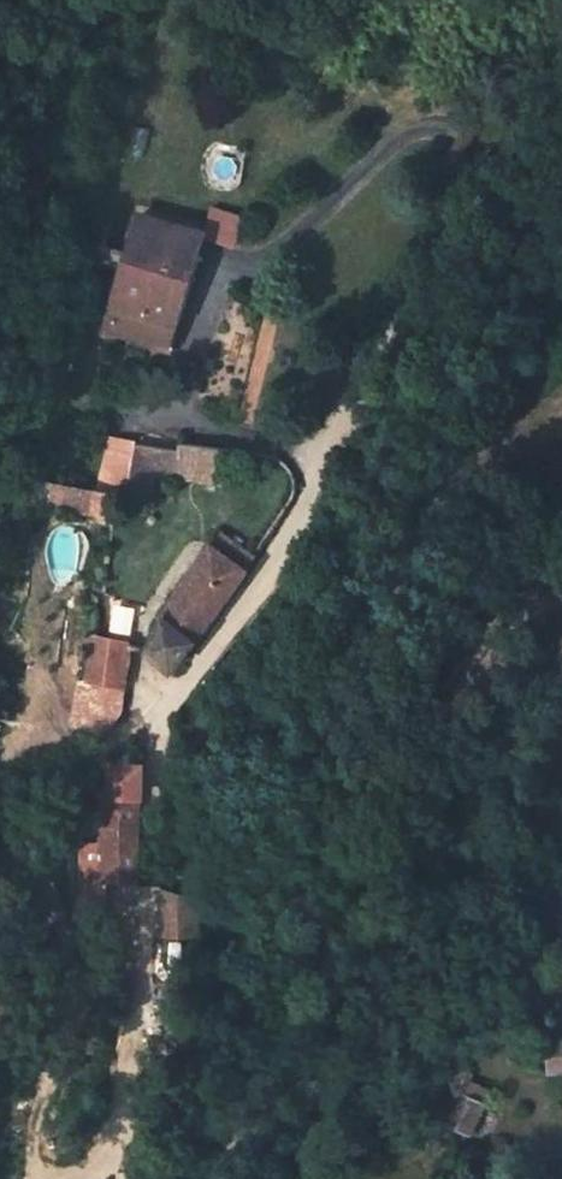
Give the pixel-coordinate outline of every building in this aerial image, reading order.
[(205,237),(235,246),(245,215),(215,206),(205,237)] [(84,339),(146,345),(156,218),(94,214),(84,339)] [(160,443),(90,432),(77,484),(108,489),(109,485),(130,490),(135,464),(203,475),(209,442),(162,435),(160,443)] [(73,482),(26,473),(23,494),(69,503),(73,482)] [(231,562),(198,534),(158,609),(150,623),(134,642),(153,661),(198,606),(220,576),(231,562)] [(112,658),(115,646),(118,635),(83,627),(80,626),(67,673),(104,683),(109,669),(112,658)] [(88,815),(119,815),(120,779),(89,780),(88,815)] [(194,899),(161,891),(158,946),(197,946),(194,899)] [(548,1074),(561,1073),(561,1039),(546,1039),(548,1074)] [(473,1074),(461,1049),(428,1063),(435,1082),(451,1075),(460,1099),(469,1081),(473,1074)] [(481,1053),(483,1060),(491,1058),(488,1050),(481,1053)] [(469,1081),(460,1099),(464,1100),(451,1124),(473,1134),(487,1105),(485,1104),(491,1093),(481,1088),(469,1081)] [(481,1088),(491,1093),(494,1087),(485,1082),(481,1088)]
